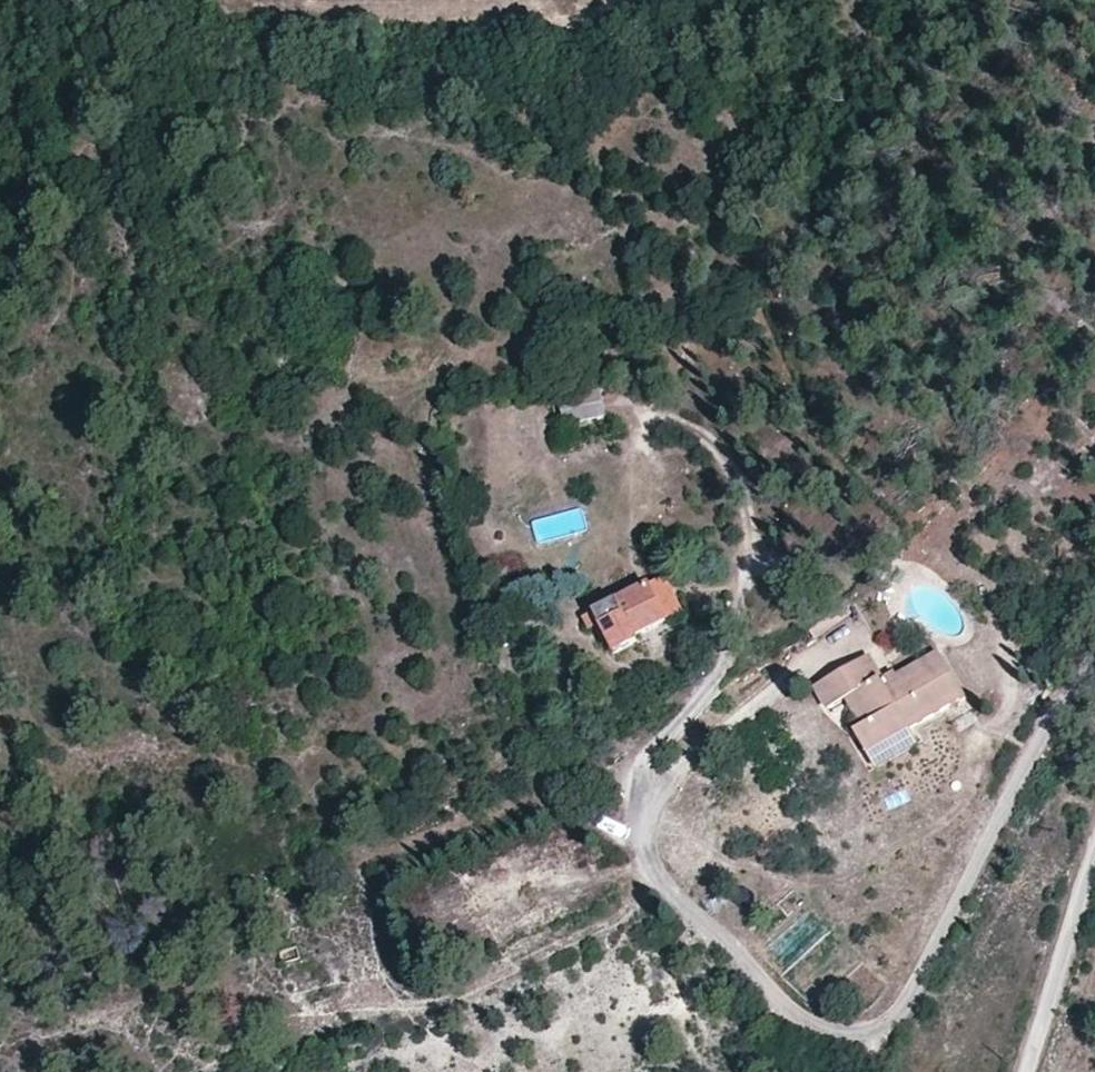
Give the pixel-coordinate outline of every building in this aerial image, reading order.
[(600,388),(556,396),(561,420),(604,413),(600,388)] [(596,616),(610,648),(634,637),(630,628),(661,615),(646,582),(581,610),(585,620),(596,616)] [(864,752),(906,728),(961,697),(936,653),(879,684),(864,657),(813,686),(826,709),(841,701),(853,694),(869,722),(857,729),(852,732),(864,752)] [(841,701),(857,729),(869,722),(853,694),(841,701)] [(915,744),(906,728),(864,752),(873,768),(915,744)] [(291,984),(298,1006),(343,990),(331,954),(287,972),(291,984)] [(287,1009),(298,1006),(291,984),(278,986),(287,1009)]
